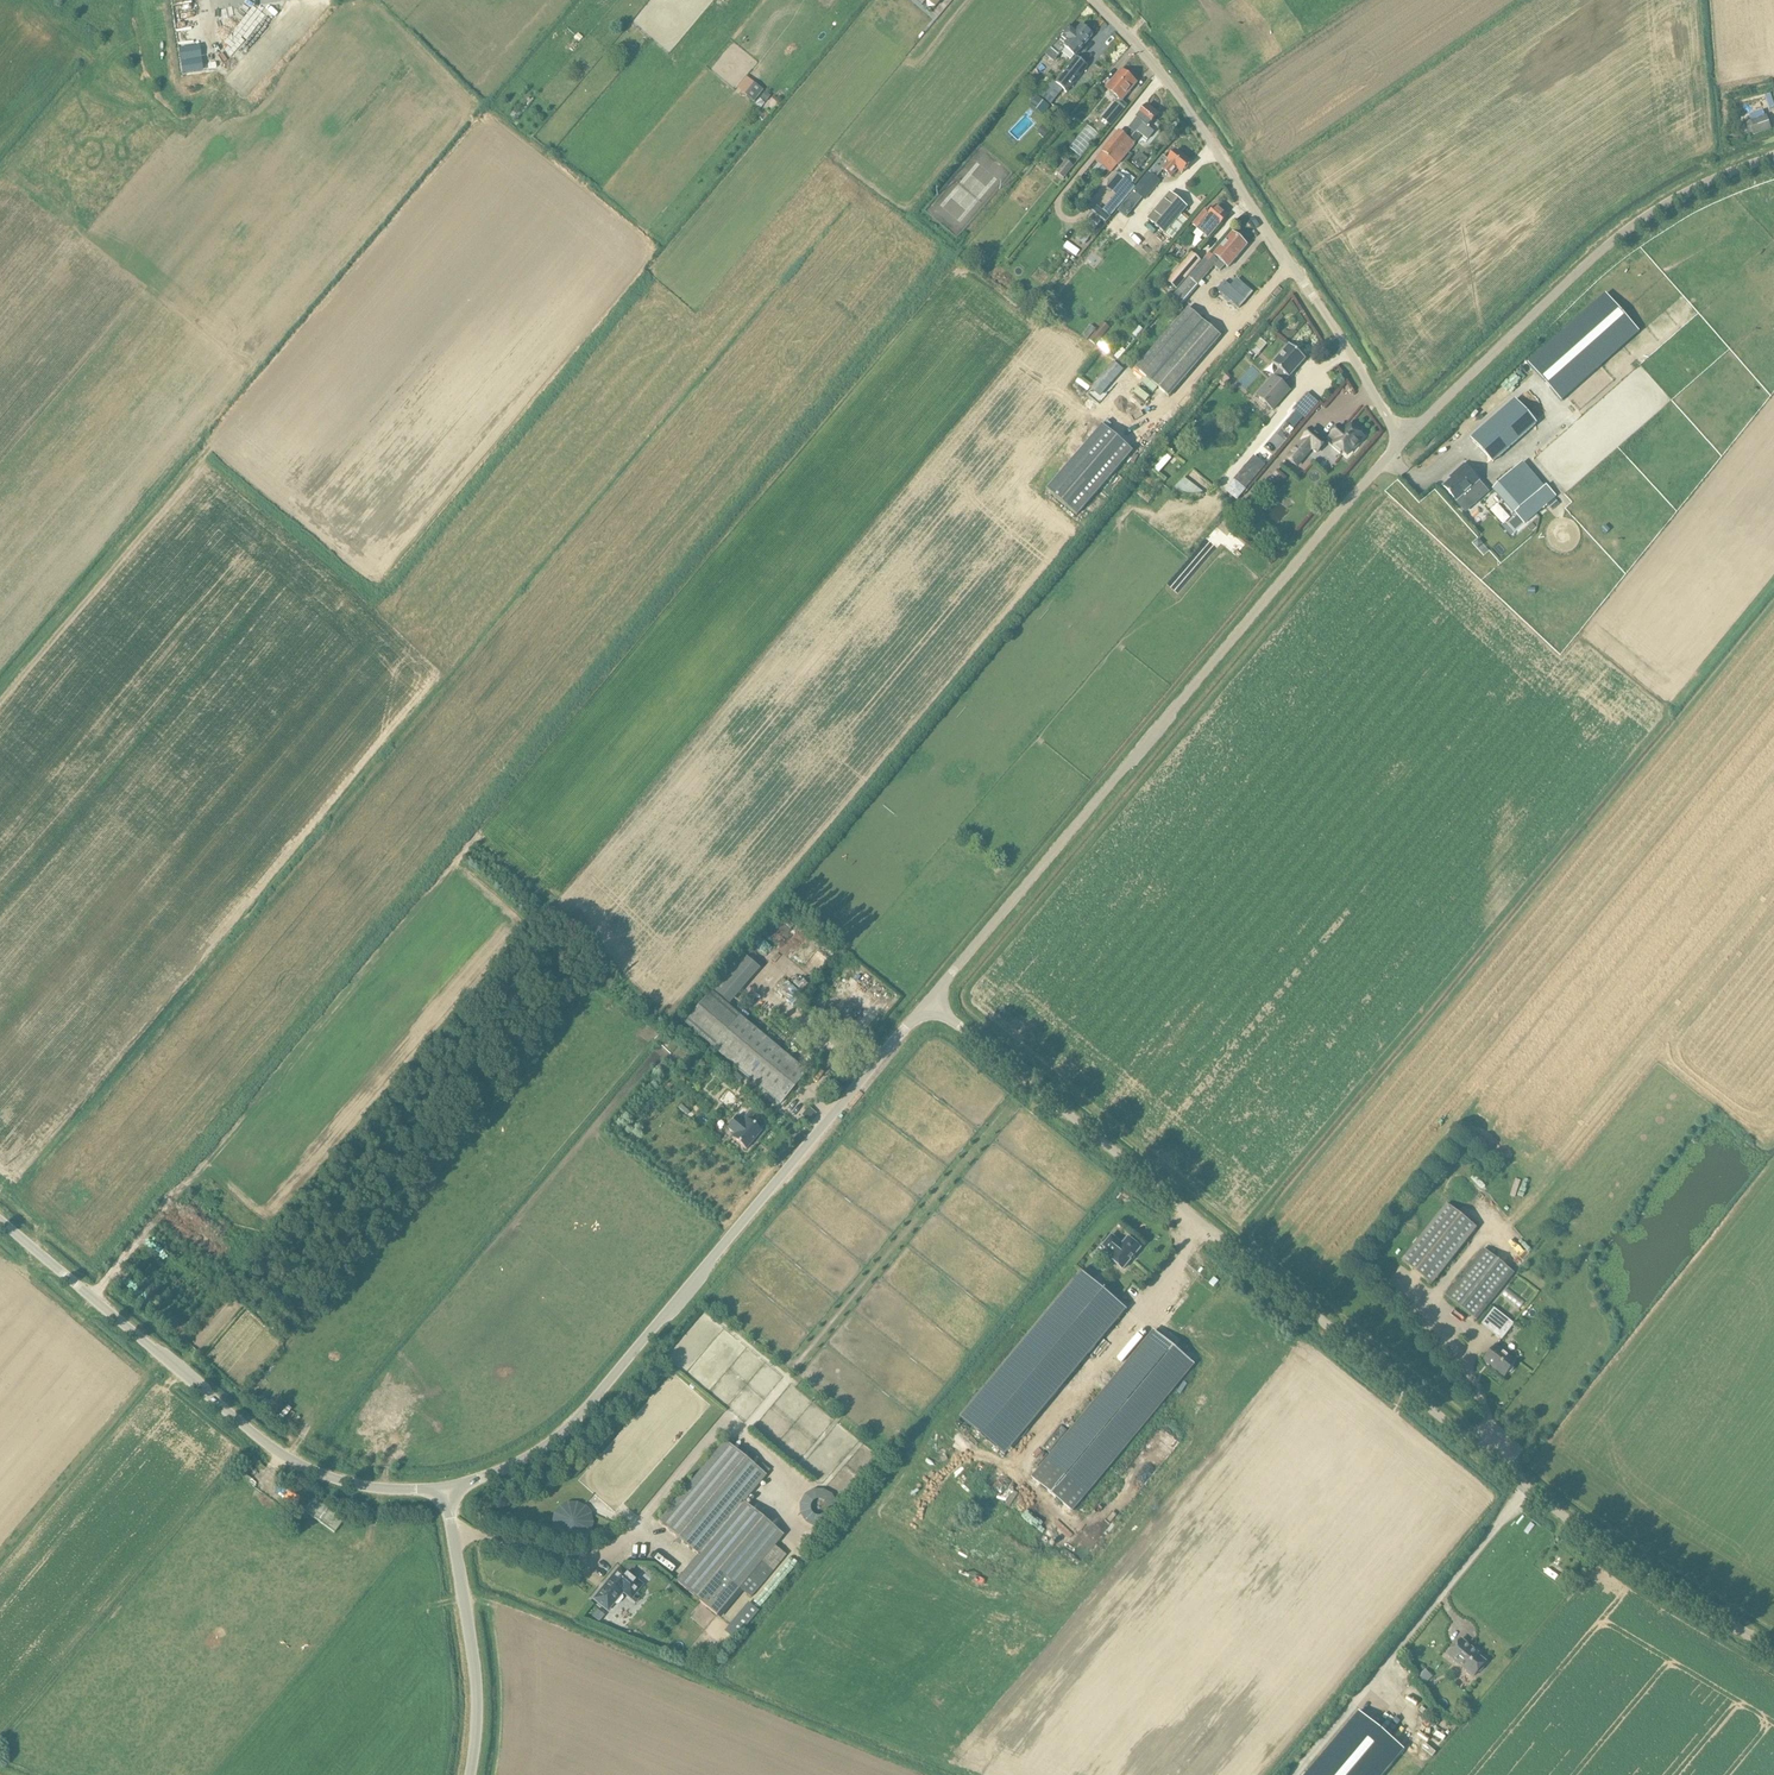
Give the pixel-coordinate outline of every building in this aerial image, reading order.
[(1057,43),(1051,50),(1060,57),(1065,49),(1075,57),(1093,35),(1081,25),(1076,31),(1070,26),(1057,42),(1057,43)] [(578,34),(574,38),(578,43),(583,38),(578,34)] [(1066,93),(1081,75),(1087,68),(1076,58),(1054,83),(1052,81),(1039,96),(1051,105),(1062,89),(1066,93)] [(1102,119),(1111,126),(1128,106),(1122,101),(1137,83),(1121,70),(1106,88),(1118,97),(1115,101),(1116,102),(1102,119)] [(765,92),(760,99),(765,103),(771,96),(765,92)] [(1137,131),(1141,127),(1145,131),(1158,115),(1147,106),(1128,129),(1133,134),(1128,140),(1118,133),(1096,161),(1110,174),(1142,135),(1137,131)] [(1767,116),(1741,125),(1739,126),(1743,136),(1752,133),(1753,136),(1772,130),(1767,116)] [(805,125),(800,131),(806,136),(811,130),(805,125)] [(1043,126),(1037,132),(1043,139),(1050,132),(1043,126)] [(1160,170),(1155,177),(1157,178),(1163,171),(1171,177),(1177,170),(1182,174),(1191,163),(1176,151),(1168,160),(1163,156),(1149,172),(1150,173),(1156,166),(1160,170)] [(1141,153),(1133,163),(1139,169),(1147,159),(1141,153)] [(1074,167),(1066,161),(1057,173),(1064,179),(1074,167)] [(1135,191),(1143,197),(1145,199),(1160,181),(1157,178),(1155,177),(1160,170),(1156,166),(1150,173),(1135,191)] [(1133,185),(1119,174),(1108,187),(1122,199),(1133,185)] [(1126,217),(1143,197),(1135,191),(1119,211),(1126,217)] [(1170,194),(1148,221),(1166,235),(1167,234),(1173,240),(1191,219),(1184,214),(1188,209),(1170,194)] [(1110,217),(1098,207),(1083,225),(1092,233),(1101,222),(1104,224),(1110,217)] [(1208,240),(1220,226),(1227,217),(1216,207),(1210,214),(1206,210),(1192,226),(1208,240)] [(1210,254),(1189,280),(1172,300),(1181,307),(1199,286),(1197,285),(1213,266),(1219,272),(1224,266),(1227,268),(1247,246),(1233,234),(1213,257),(1210,254)] [(1201,262),(1191,254),(1167,282),(1177,291),(1201,262)] [(1225,282),(1218,290),(1240,309),(1253,294),(1237,279),(1230,287),(1225,282)] [(1546,347),(1527,364),(1561,402),(1623,347),(1640,332),(1606,294),(1546,347)] [(1046,298),(1039,308),(1050,316),(1056,307),(1046,298)] [(1188,308),(1136,369),(1169,397),(1221,337),(1188,308)] [(1088,341),(1095,346),(1110,327),(1104,322),(1088,341)] [(1091,326),(1082,336),(1087,340),(1096,330),(1091,326)] [(1101,340),(1097,346),(1108,354),(1112,348),(1101,340)] [(1283,384),(1298,368),(1306,359),(1290,345),(1273,364),(1280,369),(1256,396),(1272,411),(1290,390),(1283,384)] [(1113,361),(1091,389),(1102,398),(1124,371),(1113,361)] [(1080,377),(1076,383),(1087,392),(1092,385),(1080,377)] [(1536,424),(1523,410),(1515,401),(1472,439),(1493,462),(1536,424)] [(1104,425),(1047,491),(1076,517),(1132,451),(1104,425)] [(1363,437),(1350,426),(1345,431),(1340,426),(1331,437),(1336,441),(1332,446),(1329,443),(1328,444),(1340,454),(1343,452),(1347,455),(1353,448),(1354,449),(1360,442),(1359,441),(1363,437)] [(1318,452),(1327,442),(1312,429),(1303,440),(1288,459),(1297,466),(1312,448),(1318,452)] [(1244,469),(1234,481),(1234,482),(1245,491),(1246,490),(1256,478),(1266,466),(1254,456),(1244,469)] [(1524,465),(1494,490),(1525,525),(1556,497),(1547,485),(1544,488),(1524,465)] [(1458,474),(1444,487),(1452,496),(1457,502),(1466,512),(1488,493),(1479,482),(1472,475),(1464,466),(1456,473),(1458,474)] [(780,1104),(807,1073),(711,993),(685,1024),(780,1104)] [(834,1006),(819,993),(810,1004),(820,1013),(824,1017),(834,1006)] [(768,1107),(770,1104),(763,1099),(752,1090),(747,1095),(765,1110),(768,1107)] [(766,1096),(763,1099),(770,1104),(768,1107),(776,1114),(773,1118),(780,1124),(793,1109),(786,1103),(781,1109),(766,1096)] [(742,1116),(735,1127),(741,1131),(739,1135),(754,1145),(766,1128),(752,1119),(750,1121),(742,1116)] [(1447,1205),(1410,1252),(1402,1261),(1432,1285),(1476,1229),(1447,1205)] [(1112,1235),(1103,1246),(1114,1255),(1111,1259),(1124,1270),(1141,1249),(1128,1238),(1123,1244),(1112,1235)] [(1484,1249),(1454,1287),(1447,1296),(1477,1320),(1514,1273),(1484,1249)] [(1506,1318),(1501,1324),(1493,1333),(1501,1340),(1514,1324),(1506,1318)] [(1154,1331),(1032,1478),(1073,1511),(1194,1365),(1154,1331)] [(1504,1377),(1517,1361),(1497,1345),(1484,1361),(1504,1377)] [(725,1442),(658,1522),(699,1556),(676,1582),(717,1615),(724,1606),(739,1588),(743,1592),(751,1598),(773,1571),(761,1562),(775,1546),(783,1535),(744,1502),(766,1476),(758,1469),(734,1449),(725,1442)] [(305,1512),(335,1534),(344,1521),(314,1498),(305,1512)] [(554,1513),(552,1522),(554,1531),(559,1539),(567,1543),(577,1543),(585,1540),(591,1533),(594,1524),(592,1515),(587,1507),(578,1503),(569,1502),(560,1506),(554,1513)] [(621,1567),(594,1600),(608,1611),(614,1604),(616,1605),(618,1605),(622,1600),(622,1597),(621,1596),(623,1593),(631,1599),(643,1585),(621,1567)] [(732,1628),(725,1636),(733,1643),(740,1634),(739,1634),(732,1628)] [(1473,1651),(1474,1650),(1462,1639),(1448,1655),(1474,1677),(1478,1672),(1481,1672),(1484,1668),(1484,1665),(1486,1662),(1473,1651)] [(1425,1669),(1415,1680),(1423,1688),(1433,1677),(1425,1669)] [(1306,1774),(1384,1774),(1405,1750),(1359,1712),(1306,1774)]
